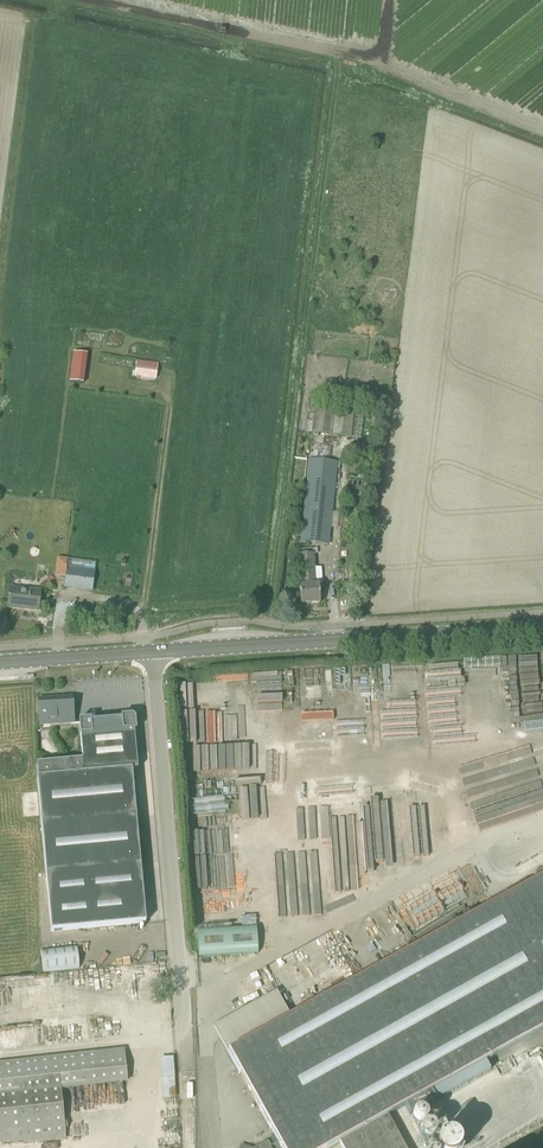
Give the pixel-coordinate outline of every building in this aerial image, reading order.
[(88,355),(73,353),(69,382),(84,384),(88,355)] [(157,380),(159,364),(145,362),(145,365),(137,363),(135,377),(157,380)] [(313,433),(349,437),(351,438),(354,409),(316,405),(313,433)] [(301,543),(309,543),(328,545),(337,462),(310,460),(301,543)] [(300,586),(301,605),(320,604),(319,585),(315,585),(313,554),(299,555),(301,586),(300,586)] [(68,561),(67,562),(64,587),(93,591),(96,565),(68,561)] [(10,588),(8,608),(19,609),(19,607),(25,608),(25,610),(38,612),(41,592),(10,588)] [(39,700),(40,718),(40,726),(49,725),(49,720),(57,719),(57,717),(73,716),(72,698),(55,699),(55,700),(51,700),(51,701),(48,702),(47,699),(39,700)] [(136,729),(135,721),(135,719),(134,718),(133,717),(132,716),(130,716),(121,717),(121,720),(91,722),(91,720),(79,721),(82,761),(36,765),(37,780),(132,771),(138,771),(134,729),(136,729)] [(37,780),(42,827),(136,818),(132,771),(37,780)] [(140,866),(140,864),(136,818),(42,827),(46,875),(140,866)] [(146,924),(140,866),(46,875),(51,932),(146,924)] [(485,1062),(542,1030),(542,868),(535,872),(540,881),(291,1018),(228,1053),(278,1144),(281,1147),(330,1147),(340,1143),(388,1116),(405,1106),(485,1062)] [(274,883),(277,918),(309,915),(307,887),(299,888),(298,881),(274,883)] [(228,929),(198,931),(199,958),(229,956),(228,929)] [(43,973),(80,969),(77,946),(41,951),(43,973)] [(214,1026),(228,1053),(291,1018),(276,992),(214,1026)] [(62,1088),(128,1081),(125,1050),(0,1063),(0,1143),(67,1136),(62,1088)] [(160,1090),(172,1090),(172,1057),(160,1057),(160,1090)] [(490,1071),(485,1062),(405,1106),(410,1115),(490,1071)] [(343,1147),(405,1147),(388,1116),(340,1143),(343,1147)]
